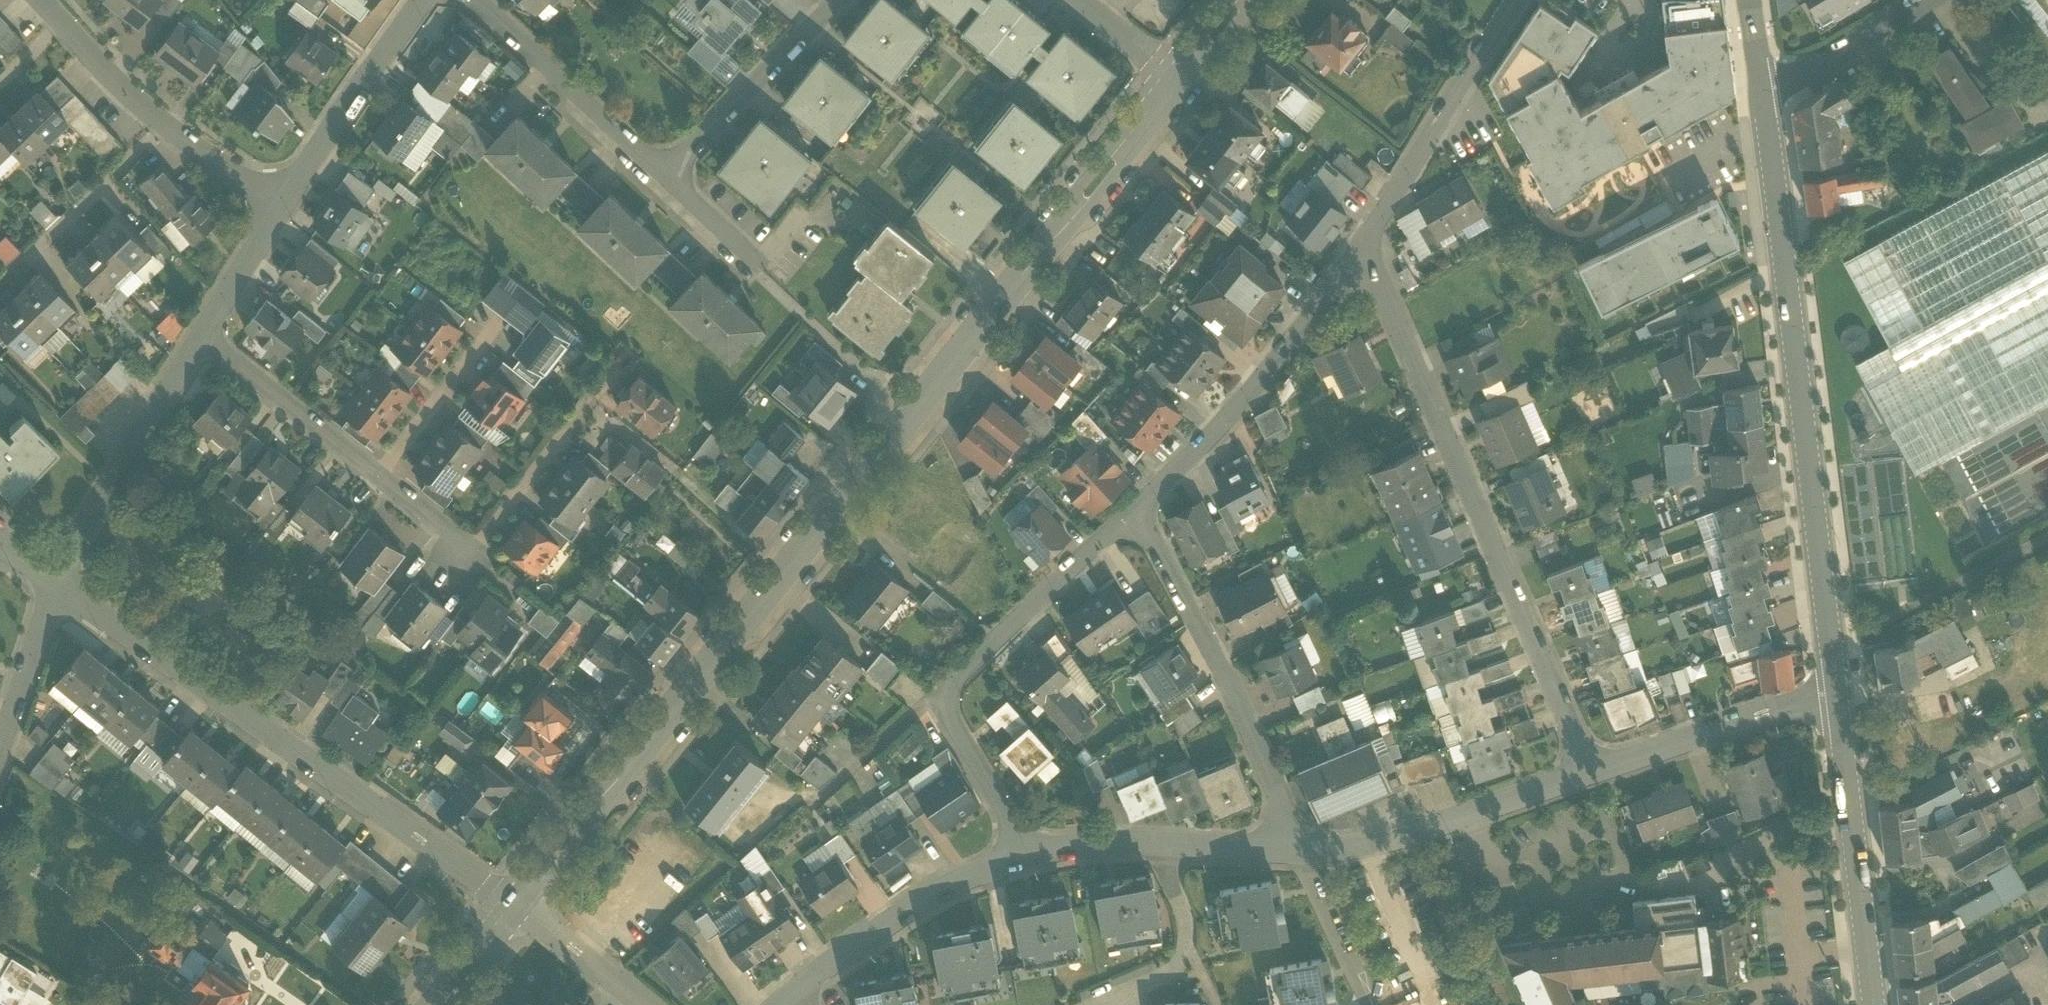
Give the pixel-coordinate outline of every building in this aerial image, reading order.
[(104,1),(140,29),(162,0),(105,0),(104,1)] [(320,17),(330,4),(325,0),(297,0),(320,17)] [(363,0),(337,0),(362,19),(371,6),(363,0)] [(535,12),(536,12),(547,22),(559,11),(554,6),(559,0),(523,0),(535,12)] [(745,0),(691,0),(687,4),(705,19),(699,26),(708,34),(704,39),(723,56),(724,54),(723,53),(746,26),(747,27),(759,12),(745,0)] [(846,43),(898,85),(936,38),(889,0),(881,0),(846,43)] [(957,24),(977,0),(928,0),(957,24)] [(965,34),(1018,76),(1053,34),(1012,0),(993,0),(965,34)] [(1572,24),(1543,6),(1490,80),(1533,155),(1527,158),(1554,205),(1587,186),(1583,180),(1650,143),(1648,140),(1737,90),(1726,0),(1664,0),(1671,60),(1583,113),(1560,73),(1563,69),(1570,73),(1598,32),(1576,17),(1572,24)] [(1779,16),(1807,0),(1776,0),(1779,16)] [(1822,21),(1830,15),(1832,18),(1863,0),(1809,0),(1822,21)] [(2047,54),(2047,0),(2004,0),(2047,54)] [(319,17),(297,2),(289,14),(311,29),(319,17)] [(1411,20),(1394,6),(1385,18),(1391,23),(1402,31),(1411,20)] [(1344,22),(1331,12),(1320,26),(1315,27),(1308,34),(1310,39),(1308,41),(1312,44),(1301,57),(1318,70),(1326,60),(1333,66),(1336,63),(1341,67),(1342,66),(1351,73),(1363,58),(1358,54),(1368,41),(1363,37),(1367,32),(1359,25),(1348,16),(1344,22)] [(1061,23),(1053,34),(1018,76),(1085,130),(1128,77),(1061,23)] [(1402,31),(1391,23),(1381,35),(1405,54),(1415,42),(1402,31)] [(0,31),(0,47),(15,33),(6,25),(0,31)] [(216,53),(179,26),(157,56),(195,84),(211,62),(217,54),(216,53)] [(0,47),(0,52),(6,59),(23,42),(15,33),(0,47)] [(336,54),(308,33),(288,59),(317,80),(336,54)] [(488,57),(459,34),(446,51),(470,69),(469,69),(475,74),(488,57)] [(227,39),(216,53),(217,54),(211,62),(221,69),(238,48),(227,39)] [(720,59),(701,42),(691,54),(710,71),(720,59)] [(1981,93),(1949,47),(1928,61),(1968,118),(1961,122),(1974,147),(2022,122),(2008,96),(2003,99),(1989,87),(1981,93)] [(446,51),(442,48),(419,79),(446,99),(469,69),(470,69),(446,51)] [(823,59),(785,106),(838,148),(876,100),(823,59)] [(283,81),(266,61),(255,69),(261,78),(262,77),(268,85),(266,87),(273,93),(283,81)] [(1291,82),(1267,61),(1246,85),(1271,106),(1291,82)] [(56,75),(38,92),(47,102),(65,85),(56,75)] [(261,78),(235,112),(259,131),(262,127),(278,139),(294,120),(283,104),(278,99),(279,98),(273,93),(266,87),(268,85),(262,77),(261,78)] [(1838,80),(1796,107),(1793,113),(1801,165),(1841,159),(1836,129),(1833,113),(1852,101),(1838,80)] [(65,85),(47,102),(56,111),(74,94),(65,85)] [(38,92),(16,113),(44,142),(66,121),(64,120),(56,111),(47,102),(38,92)] [(967,146),(1024,194),(1070,139),(1013,92),(967,146)] [(74,94),(56,111),(64,120),(82,103),(74,94)] [(433,121),(405,100),(374,138),(403,160),(433,121)] [(1833,113),(1836,129),(1859,126),(1852,101),(1833,113)] [(82,103),(64,120),(66,121),(73,129),(91,112),(82,103)] [(469,119),(449,104),(442,113),(444,114),(462,128),(469,119)] [(1262,130),(1231,105),(1219,120),(1222,122),(1212,135),(1240,158),(1246,151),(1255,158),(1266,144),(1257,137),(1262,130)] [(91,112),(73,129),(81,137),(99,120),(91,112)] [(16,113),(0,128),(0,139),(9,149),(22,163),(44,142),(16,113)] [(462,128),(444,114),(435,125),(454,139),(462,128)] [(496,140),(487,149),(488,150),(545,202),(575,170),(518,116),(496,140)] [(762,119),(720,169),(773,213),(814,163),(762,119)] [(99,120),(81,137),(89,146),(107,129),(99,120)] [(496,140),(479,125),(461,144),(478,160),(488,150),(487,149),(496,140)] [(107,129),(89,146),(98,155),(115,138),(107,129)] [(1240,158),(1212,135),(1203,146),(1200,144),(1188,159),(1219,184),(1225,177),(1234,185),(1245,170),(1236,163),(1240,158)] [(115,138),(98,155),(106,163),(123,146),(115,138)] [(9,149),(0,139),(0,157),(9,149)] [(1843,261),(1902,370),(2047,290),(2047,150),(1843,261)] [(1373,178),(1340,152),(1331,164),(1345,176),(1363,190),(1373,178)] [(915,208),(967,250),(1004,204),(952,162),(915,208)] [(196,194),(190,199),(162,166),(141,184),(169,217),(170,215),(194,244),(219,224),(196,194)] [(1880,168),(1803,180),(1808,211),(1839,206),(1836,189),(1841,190),(1883,183),(1880,168)] [(348,173),(328,201),(331,203),(316,224),(344,244),(365,213),(349,202),(362,183),(348,173)] [(605,200),(579,176),(562,195),(587,219),(605,200)] [(1363,190),(1345,176),(1337,186),(1355,201),(1363,190)] [(1463,178),(1447,187),(1448,189),(1419,205),(1429,223),(1438,238),(1483,212),(1463,178)] [(1237,206),(1214,187),(1206,197),(1225,213),(1229,216),(1237,206)] [(409,200),(394,188),(379,208),(394,219),(409,200)] [(1164,188),(1136,222),(1135,221),(1123,236),(1155,263),(1158,260),(1168,268),(1177,256),(1168,248),(1195,214),(1164,188)] [(668,247),(610,194),(605,200),(587,219),(580,226),(637,280),(668,247)] [(1225,213),(1206,197),(1197,208),(1216,225),(1225,213)] [(38,198),(26,209),(43,227),(55,216),(38,198)] [(1579,265),(1602,310),(1737,243),(1714,198),(1579,265)] [(1634,215),(1638,224),(1657,215),(1652,206),(1634,215)] [(152,254),(115,215),(98,231),(135,270),(152,254)] [(888,220),(855,261),(867,271),(837,309),(840,312),(834,319),(873,351),(879,344),(882,346),(913,308),(901,299),(934,257),(921,246),(888,220)] [(1438,238),(1429,223),(1418,229),(1431,252),(1443,245),(1438,238)] [(167,245),(148,225),(139,233),(158,253),(167,245)] [(135,270),(98,231),(81,247),(118,286),(135,270)] [(19,251),(4,236),(0,240),(0,265),(2,267),(19,251)] [(339,260),(311,238),(304,247),(332,270),(339,260)] [(1263,264),(1240,246),(1230,259),(1232,261),(1224,270),(1222,268),(1212,281),(1259,318),(1283,288),(1263,272),(1263,264)] [(118,286),(81,247),(64,264),(100,303),(118,286)] [(332,270),(304,247),(282,274),(296,285),(296,289),(303,294),(308,293),(314,286),(319,289),(333,271),(332,270)] [(697,277),(672,254),(654,273),(679,297),(697,277)] [(76,311),(39,271),(20,288),(58,327),(76,311)] [(760,325),(702,271),(697,277),(679,297),(672,304),(729,358),(748,338),(758,326),(760,325)] [(524,289),(504,273),(483,299),(503,316),(524,289)] [(1092,278),(1063,314),(1093,338),(1122,302),(1092,278)] [(1259,318),(1212,281),(1194,302),(1210,315),(1215,309),(1230,321),(1225,328),(1241,340),(1259,318)] [(58,327),(20,288),(3,304),(41,343),(58,327)] [(524,289),(503,316),(524,332),(537,315),(545,305),(524,289)] [(1868,388),(1914,473),(2047,401),(2047,290),(1902,370),(1868,388)] [(466,318),(440,298),(433,308),(458,327),(466,318)] [(291,319),(267,300),(245,328),(283,357),(304,331),(305,329),(291,319)] [(1686,303),(1652,319),(1659,333),(1689,323),(1686,303)] [(3,304),(0,307),(0,336),(22,360),(41,343),(3,304)] [(1209,330),(1181,307),(1173,317),(1186,328),(1187,327),(1201,339),(1209,330)] [(458,327),(433,308),(425,317),(422,314),(412,327),(444,352),(461,330),(458,327)] [(153,326),(169,340),(184,323),(169,309),(153,326)] [(318,342),(326,331),(299,309),(291,319),(305,329),(304,331),(318,342)] [(571,341),(541,317),(540,318),(537,315),(524,332),(522,340),(513,352),(520,358),(543,375),(543,376),(571,341)] [(1080,328),(1062,315),(1055,324),(1072,338),(1080,328)] [(1692,350),(1675,358),(1678,366),(1664,372),(1675,395),(1701,383),(1695,370),(1738,364),(1738,361),(1741,357),(1740,349),(1735,345),(1732,324),(1689,330),(1689,332),(1680,334),(1682,346),(1691,345),(1692,350)] [(758,326),(748,338),(756,345),(766,334),(758,326)] [(444,352),(412,327),(401,340),(405,343),(398,353),(404,358),(423,373),(426,375),(444,352)] [(1201,339),(1187,327),(1186,328),(1172,346),(1209,376),(1224,358),(1201,339)] [(1241,340),(1225,328),(1218,337),(1234,350),(1241,340)] [(1473,333),(1448,347),(1453,358),(1479,346),(1473,333)] [(1381,377),(1358,334),(1314,357),(1324,374),(1337,367),(1350,392),(1345,394),(1346,395),(1381,377)] [(1068,354),(1045,336),(1035,349),(1037,350),(1030,358),(1063,384),(1079,365),(1080,364),(1068,354)] [(1479,346),(1453,358),(1467,389),(1504,374),(1499,361),(1505,358),(1498,338),(1479,346)] [(819,360),(835,373),(843,364),(815,341),(806,351),(818,361),(819,360)] [(1106,365),(1078,342),(1068,354),(1080,364),(1079,365),(1095,378),(1106,365)] [(1209,376),(1172,346),(1157,364),(1157,365),(1172,377),(1193,393),(1200,384),(1202,385),(1209,376)] [(137,375),(120,358),(111,367),(128,383),(137,375)] [(423,373),(404,358),(396,367),(415,382),(423,373)] [(543,375),(520,358),(513,368),(528,380),(535,385),(543,375)] [(1063,384),(1030,358),(1024,366),(1023,364),(1013,377),(1035,395),(1047,405),(1048,404),(1063,384)] [(73,373),(85,386),(100,371),(88,359),(73,373)] [(835,373),(819,360),(818,361),(805,377),(842,407),(856,390),(835,373)] [(513,368),(504,361),(496,371),(497,372),(494,376),(517,395),(528,380),(513,368)] [(1172,377),(1157,365),(1157,364),(1153,361),(1145,370),(1165,386),(1172,377)] [(128,383),(111,367),(103,374),(119,392),(128,383)] [(415,382),(396,367),(389,376),(408,391),(415,382)] [(389,376),(379,368),(361,391),(393,416),(411,394),(408,391),(389,376)] [(1743,371),(1722,374),(1718,376),(1719,391),(1724,390),(1724,389),(1745,386),(1743,371)] [(119,392),(103,374),(94,383),(111,400),(119,392)] [(494,376),(492,375),(488,381),(485,378),(465,403),(491,424),(505,416),(509,419),(524,400),(517,395),(494,376)] [(675,406),(639,377),(638,376),(617,404),(618,404),(654,432),(654,433),(655,433),(676,406),(675,405),(675,406)] [(842,407),(805,377),(792,393),(791,394),(807,407),(828,424),(842,407)] [(1527,381),(1480,404),(1487,420),(1517,406),(1534,399),(1527,381)] [(111,400),(94,383),(86,391),(102,408),(111,400)] [(791,394),(792,393),(780,383),(772,393),(799,416),(807,407),(791,394)] [(1180,413),(1142,383),(1127,402),(1164,432),(1180,413)] [(1745,386),(1724,389),(1724,390),(1726,404),(1713,405),(1715,428),(1762,422),(1758,385),(1745,386)] [(102,408),(86,391),(77,399),(93,416),(102,408)] [(393,416),(361,391),(351,404),(355,407),(347,416),(373,436),(376,439),(393,416)] [(223,394),(213,405),(210,403),(194,421),(211,435),(214,432),(229,445),(245,427),(252,419),(223,394)] [(1047,405),(1035,395),(1025,407),(1050,428),(1061,414),(1048,404),(1047,405)] [(93,416),(77,399),(68,408),(85,425),(93,416)] [(1015,420),(992,402),(982,414),(984,416),(978,424),(1011,450),(1026,431),(1027,430),(1015,420)] [(1164,432),(1127,402),(1112,421),(1148,450),(1156,440),(1157,441),(1164,432)] [(1276,405),(1255,416),(1265,438),(1287,426),(1276,405)] [(1713,405),(1687,408),(1689,431),(1715,428),(1713,405)] [(1487,420),(1480,423),(1497,461),(1534,444),(1517,406),(1487,420)] [(1050,428),(1025,407),(1015,420),(1027,430),(1026,431),(1039,441),(1050,428)] [(85,425),(68,408),(58,417),(84,442),(93,434),(85,425)] [(1108,437),(1084,410),(1067,427),(1088,450),(1094,444),(1097,447),(1108,437)] [(21,415),(8,429),(12,432),(6,438),(0,433),(0,487),(9,495),(55,447),(21,415)] [(488,439),(459,416),(452,426),(477,446),(477,447),(480,449),(488,439)] [(373,436),(349,418),(342,427),(365,446),(373,436)] [(804,439),(784,422),(766,444),(769,447),(769,446),(787,461),(804,439)] [(1762,422),(1715,428),(1716,440),(1730,438),(1731,450),(1731,451),(1763,447),(1765,447),(1762,422)] [(477,447),(477,446),(452,426),(449,423),(431,446),(463,471),(474,458),(470,455),(477,447)] [(1011,450),(978,424),(971,431),(970,430),(960,442),(994,470),(1011,450)] [(245,427),(229,445),(239,453),(254,434),(245,427)] [(1715,428),(1689,431),(1690,441),(1691,443),(1716,440),(1715,428)] [(254,434),(239,453),(249,461),(250,462),(265,442),(254,434)] [(758,438),(742,458),(753,467),(769,447),(766,444),(758,438)] [(1411,438),(1391,448),(1396,461),(1416,453),(1411,438)] [(616,440),(601,461),(608,466),(612,469),(628,450),(616,440)] [(1690,441),(1664,444),(1666,458),(1692,455),(1691,443),(1690,441)] [(1097,447),(1094,444),(1088,450),(1061,474),(1065,478),(1067,483),(1070,488),(1073,493),(1075,496),(1079,499),(1082,501),(1086,504),(1091,506),(1094,510),(1127,480),(1117,469),(1119,467),(1106,453),(1104,455),(1097,447)] [(664,471),(631,445),(628,450),(612,469),(612,470),(652,501),(664,486),(657,480),(664,471)] [(463,471),(431,446),(414,468),(428,480),(442,491),(443,490),(446,493),(463,471)] [(787,461),(769,446),(769,447),(753,467),(754,467),(793,499),(793,500),(809,479),(787,461)] [(270,447),(247,477),(240,472),(240,471),(235,477),(224,491),(233,498),(243,497),(264,514),(299,470),(270,447)] [(1763,447),(1731,451),(1731,450),(1711,453),(1715,482),(1727,480),(1739,476),(1739,474),(1746,473),(1750,468),(1763,466),(1765,465),(1763,447)] [(601,461),(589,451),(582,461),(601,475),(608,466),(601,461)] [(1396,461),(1375,470),(1396,519),(1439,500),(1418,452),(1396,461)] [(1547,452),(1509,469),(1514,481),(1545,467),(1552,464),(1547,452)] [(239,453),(226,470),(235,477),(240,471),(240,472),(249,461),(239,453)] [(582,461),(576,456),(558,479),(590,504),(600,491),(597,488),(605,478),(601,475),(582,461)] [(1258,480),(1245,457),(1226,467),(1229,473),(1218,480),(1230,503),(1238,519),(1239,518),(1258,509),(1254,500),(1264,494),(1257,480),(1258,480)] [(793,499),(754,467),(742,482),(754,493),(759,488),(761,490),(753,500),(777,519),(778,519),(793,500),(793,499)] [(1514,481),(1506,484),(1525,528),(1564,511),(1563,510),(1546,470),(1545,467),(1514,481)] [(1629,477),(1634,495),(1654,489),(1649,471),(1629,477)] [(992,501),(977,473),(963,481),(980,513),(981,512),(992,501)] [(590,504),(558,479),(540,501),(557,514),(569,523),(570,523),(576,514),(580,517),(590,504)] [(442,491),(428,480),(421,489),(445,508),(453,497),(446,493),(443,490),(442,491)] [(743,496),(727,484),(716,498),(732,510),(743,496)] [(1058,506),(1038,484),(1027,494),(1038,506),(1039,506),(1048,515),(1058,506)] [(351,512),(316,485),(295,514),(296,514),(290,521),(324,547),(351,512)] [(1757,494),(1718,509),(1722,519),(1718,521),(1723,535),(1723,536),(1758,525),(1758,524),(1753,511),(1761,508),(1757,494)] [(777,519),(753,500),(738,519),(762,538),(777,519)] [(1439,500),(1396,519),(1417,569),(1453,555),(1443,531),(1451,527),(1439,500)] [(1201,502),(1182,512),(1184,514),(1171,521),(1195,567),(1225,552),(1227,551),(1212,522),(1201,502)] [(1238,519),(1230,503),(1218,508),(1223,517),(1232,535),(1245,529),(1239,518),(1238,519)] [(1048,515),(1039,506),(1038,506),(1013,530),(1022,540),(1020,545),(1027,552),(1032,551),(1043,562),(1060,546),(1057,542),(1065,534),(1048,515)] [(569,523),(557,514),(549,523),(569,538),(571,540),(579,530),(570,523),(569,523)] [(549,523),(540,516),(533,526),(557,545),(557,546),(560,549),(569,538),(549,523)] [(1232,535),(1223,517),(1212,522),(1227,551),(1225,552),(1227,555),(1240,549),(1232,535)] [(533,526),(526,520),(504,547),(536,572),(557,546),(557,545),(533,526)] [(1758,525),(1723,536),(1723,535),(1721,536),(1725,547),(1721,549),(1726,563),(1727,564),(1761,553),(1761,552),(1756,539),(1764,536),(1760,523),(1758,524),(1758,525)] [(608,524),(608,536),(623,537),(623,524),(608,524)] [(370,528),(341,565),(374,591),(375,592),(384,580),(404,554),(370,528)] [(1555,529),(1532,538),(1541,560),(1563,551),(1555,529)] [(1761,553),(1727,564),(1726,563),(1725,564),(1729,575),(1725,577),(1730,592),(1764,581),(1764,580),(1760,567),(1768,564),(1763,551),(1761,552),(1761,553)] [(1262,561),(1239,573),(1244,583),(1267,572),(1262,561)] [(1581,561),(1547,575),(1552,588),(1560,586),(1565,602),(1595,593),(1596,593),(1590,574),(1586,576),(1581,561)] [(908,588),(880,564),(868,578),(866,575),(845,601),(876,627),(877,625),(874,623),(886,609),(889,612),(908,588)] [(637,573),(628,566),(616,581),(625,587),(634,576),(637,573)] [(1244,583),(1217,597),(1236,633),(1262,620),(1263,623),(1287,611),(1267,572),(1244,583)] [(634,576),(625,587),(646,604),(655,593),(634,576)] [(1764,581),(1730,592),(1728,592),(1732,603),(1728,605),(1733,619),(1733,620),(1768,609),(1768,608),(1763,594),(1771,591),(1767,579),(1764,580),(1764,581)] [(384,580),(375,592),(374,591),(364,605),(374,612),(391,590),(393,587),(384,580)] [(447,608),(414,582),(402,598),(387,617),(388,618),(420,643),(447,608)] [(1127,606),(1113,586),(1065,620),(1089,655),(1137,622),(1127,606)] [(673,598),(659,587),(655,593),(646,604),(684,635),(699,616),(674,596),(673,598)] [(938,593),(933,589),(932,590),(922,602),(945,621),(956,608),(938,593)] [(391,590),(374,612),(385,621),(388,618),(387,617),(402,598),(391,590)] [(1150,591),(1127,606),(1137,622),(1140,626),(1163,610),(1150,591)] [(1595,593),(1565,602),(1560,604),(1564,617),(1572,615),(1578,632),(1608,622),(1608,623),(1609,623),(1603,603),(1599,604),(1595,593)] [(467,622),(458,633),(459,634),(477,648),(478,648),(502,616),(503,617),(508,611),(488,595),(467,622)] [(547,637),(532,656),(547,668),(595,608),(580,596),(559,621),(547,637)] [(1483,600),(1454,610),(1459,624),(1487,615),(1483,600)] [(637,619),(616,603),(606,616),(626,633),(633,624),(637,619)] [(559,621),(540,606),(528,622),(547,637),(559,621)] [(1768,609),(1733,620),(1733,619),(1731,620),(1735,631),(1731,633),(1737,649),(1771,637),(1766,623),(1774,620),(1770,607),(1768,608),(1768,609)] [(1163,610),(1140,626),(1147,637),(1170,621),(1163,610)] [(1454,610),(1420,623),(1424,635),(1420,637),(1426,655),(1432,653),(1432,652),(1457,644),(1457,643),(1451,627),(1459,624),(1454,610)] [(1287,611),(1263,623),(1270,639),(1293,623),(1287,611)] [(458,615),(440,637),(451,645),(459,634),(458,633),(467,622),(458,615)] [(502,616),(478,648),(477,648),(472,654),(491,669),(521,631),(503,617),(502,616)] [(681,639),(656,619),(645,633),(633,624),(626,633),(663,662),(681,639)] [(1608,622),(1578,632),(1573,634),(1577,647),(1585,645),(1591,662),(1621,653),(1622,653),(1616,633),(1612,635),(1608,623),(1608,622)] [(1962,656),(1944,625),(1927,633),(1935,647),(1945,665),(1948,664),(1962,656)] [(1056,630),(1039,645),(1047,653),(1048,653),(1059,665),(1072,653),(1056,630)] [(1496,630),(1467,639),(1472,654),(1500,644),(1496,630)] [(1912,644),(1877,649),(1882,683),(1918,678),(1915,657),(1935,647),(1927,633),(1912,641),(1912,644)] [(836,647),(823,636),(796,668),(832,697),(833,698),(861,665),(838,645),(836,647)] [(624,654),(602,637),(590,651),(612,669),(624,654)] [(1457,644),(1432,652),(1432,653),(1436,664),(1432,665),(1439,684),(1445,682),(1445,681),(1470,672),(1469,672),(1464,656),(1472,654),(1467,639),(1457,643),(1457,644)] [(1298,642),(1262,659),(1279,695),(1315,678),(1298,642)] [(1196,676),(1176,645),(1144,668),(1163,698),(1191,679),(1196,676)] [(108,669),(83,648),(59,678),(84,699),(108,669)] [(1790,649),(1758,654),(1758,655),(1728,665),(1735,685),(1761,677),(1762,688),(1794,683),(1790,649)] [(899,666),(881,650),(865,670),(883,684),(899,666)] [(612,669),(604,679),(631,701),(653,674),(625,652),(612,669)] [(1962,656),(1948,664),(1955,677),(1978,665),(1971,652),(1962,656)] [(1047,653),(1033,666),(1030,664),(1017,676),(1076,741),(1093,725),(1067,695),(1064,697),(1056,689),(1069,676),(1059,665),(1048,653),(1047,653)] [(1621,653),(1591,662),(1586,664),(1590,677),(1598,675),(1605,693),(1621,688),(1635,683),(1629,663),(1625,665),(1621,653)] [(1509,659),(1480,668),(1485,682),(1513,673),(1509,659)] [(342,660),(328,681),(329,681),(322,691),(333,699),(349,677),(354,669),(342,660)] [(832,697),(796,668),(782,685),(818,714),(832,697)] [(1470,672),(1445,681),(1445,682),(1449,693),(1445,694),(1451,713),(1457,710),(1482,701),(1476,685),(1485,682),(1480,668),(1469,672),(1470,672)] [(1683,668),(1672,672),(1679,694),(1690,690),(1683,668)] [(108,669),(84,699),(109,719),(133,689),(108,669)] [(309,677),(298,669),(276,699),(303,718),(322,691),(329,681),(328,681),(313,671),(309,677)] [(333,699),(332,701),(341,708),(342,708),(353,693),(355,694),(361,685),(349,677),(333,699)] [(1191,679),(1163,698),(1170,708),(1187,696),(1197,689),(1191,679)] [(1635,683),(1621,688),(1636,723),(1636,725),(1659,715),(1644,680),(1635,683)] [(818,714),(782,685),(768,702),(804,731),(818,714)] [(1319,686),(1293,697),(1300,713),(1326,702),(1319,686)] [(1521,687),(1492,697),(1497,710),(1526,700),(1521,687)] [(1100,704),(1094,696),(1085,703),(1074,688),(1069,691),(1086,714),(1100,704)] [(1605,693),(1598,695),(1614,732),(1636,723),(1621,688),(1605,693)] [(158,709),(133,689),(109,719),(133,739),(137,735),(152,716),(158,709)] [(543,692),(523,716),(531,722),(515,741),(524,748),(548,768),(549,767),(564,748),(551,738),(561,726),(562,727),(571,715),(543,692)] [(1359,692),(1341,699),(1351,723),(1369,717),(1359,692)] [(353,693),(342,708),(341,708),(323,734),(365,763),(387,732),(371,721),(379,711),(355,694),(353,693)] [(1170,708),(1160,714),(1167,724),(1174,720),(1193,706),(1187,696),(1170,708)] [(1482,701),(1457,710),(1461,722),(1458,723),(1464,741),(1468,740),(1468,739),(1495,730),(1494,730),(1489,713),(1497,710),(1492,697),(1482,701)] [(1389,700),(1372,703),(1376,720),(1393,717),(1389,700)] [(804,731),(768,702),(754,720),(783,744),(789,749),(790,748),(804,731)] [(1008,702),(988,719),(996,729),(1003,724),(1016,711),(1008,702)] [(1193,706),(1174,720),(1180,736),(1203,721),(1193,706)] [(1054,754),(1016,711),(1003,724),(1015,738),(1000,751),(1025,779),(1054,754)] [(152,716),(137,735),(147,743),(162,724),(152,716)] [(1532,717),(1505,726),(1511,743),(1538,733),(1532,717)] [(1343,719),(1317,730),(1333,767),(1302,779),(1319,818),(1390,788),(1385,775),(1371,742),(1356,748),(1343,719)] [(457,726),(451,722),(444,731),(449,735),(457,726)] [(40,745),(48,730),(34,723),(26,737),(40,745)] [(172,732),(162,724),(147,743),(157,751),(172,732)] [(475,740),(457,726),(449,735),(448,737),(466,751),(475,740)] [(1495,730),(1468,739),(1468,740),(1472,754),(1467,756),(1475,780),(1510,768),(1503,745),(1511,743),(1505,726),(1494,730),(1495,730)] [(215,750),(190,730),(182,740),(167,759),(165,760),(191,780),(215,750)] [(182,740),(172,732),(157,751),(167,759),(182,740)] [(1397,770),(1382,735),(1370,740),(1371,742),(1385,775),(1397,770)] [(398,740),(386,757),(397,765),(403,756),(408,748),(398,740)] [(735,742),(685,804),(714,828),(764,766),(735,742)] [(802,758),(790,748),(789,749),(783,744),(775,754),(793,769),(802,758)] [(408,748),(403,756),(410,761),(416,754),(408,748)] [(548,768),(524,748),(509,766),(536,788),(552,769),(549,767),(548,768)] [(963,769),(949,748),(936,756),(939,760),(947,772),(954,767),(958,773),(963,769)] [(215,750),(191,780),(216,801),(220,795),(240,771),(215,750)] [(68,769),(46,751),(46,752),(49,754),(42,764),(60,779),(68,769)] [(1438,751),(1428,754),(1437,779),(1447,776),(1438,751)] [(1428,754),(1418,758),(1427,783),(1437,779),(1428,754)] [(1762,755),(1718,770),(1724,789),(1736,785),(1746,816),(1793,801),(1786,779),(1771,784),(1762,755)] [(815,756),(800,775),(810,782),(825,763),(815,756)] [(1097,758),(1083,768),(1093,792),(1109,785),(1097,758)] [(1418,758),(1408,761),(1416,786),(1427,783),(1418,758)] [(512,784),(481,759),(469,773),(464,769),(454,781),(491,810),(512,784)] [(1198,775),(1197,775),(1209,803),(1215,818),(1255,802),(1237,759),(1198,775)] [(939,760),(909,780),(917,793),(916,793),(927,810),(942,831),(943,830),(942,828),(978,804),(979,806),(980,805),(958,773),(954,767),(947,772),(939,760)] [(1408,761),(1397,765),(1406,790),(1416,786),(1408,761)] [(837,773),(825,763),(810,782),(819,790),(837,773)] [(60,779),(42,764),(33,774),(30,772),(29,773),(52,789),(60,779)] [(271,785),(245,765),(240,771),(220,795),(246,816),(271,785)] [(1157,780),(1156,781),(1166,804),(1166,805),(1172,819),(1209,803),(1197,775),(1198,775),(1193,765),(1157,780)] [(1950,771),(1912,790),(1913,802),(1915,802),(1916,817),(1960,794),(1961,793),(1955,782),(1950,771)] [(1153,772),(1117,786),(1131,818),(1166,805),(1166,804),(1156,781),(1157,780),(1153,772)] [(1972,773),(1955,782),(1961,793),(1978,784),(1972,773)] [(917,793),(909,780),(898,788),(917,817),(927,810),(916,793),(917,793)] [(491,810),(454,781),(446,792),(450,795),(438,810),(470,835),(491,810)] [(1684,781),(1663,788),(1664,791),(1632,802),(1642,832),(1664,825),(1665,827),(1696,816),(1684,781)] [(296,805),(271,785),(246,816),(271,835),(296,805)] [(2028,786),(2004,796),(2010,811),(2034,800),(2028,786)] [(917,817),(898,788),(885,797),(898,816),(900,815),(906,824),(917,817)] [(1960,794),(1916,817),(1915,802),(1913,802),(1879,807),(1882,833),(1917,829),(1930,829),(1933,828),(1966,814),(1960,794)] [(321,825),(296,805),(271,835),(296,855),(321,825)] [(881,828),(868,808),(849,821),(882,872),(921,846),(906,824),(900,815),(898,816),(881,828)] [(1930,829),(1917,829),(1882,833),(1885,860),(1939,853),(1986,833),(1976,810),(1966,814),(1933,828),(1931,829),(1930,829)] [(1735,812),(1721,817),(1729,839),(1742,834),(1735,812)] [(1729,839),(1721,817),(1709,821),(1716,845),(1729,839)] [(321,825),(296,855),(322,876),(333,862),(346,845),(321,825)] [(856,855),(840,833),(824,844),(840,866),(856,855)] [(346,845),(333,862),(343,870),(343,869),(358,850),(348,842),(346,845)] [(840,866),(824,844),(804,858),(813,871),(799,881),(823,915),(857,890),(840,866)] [(771,868),(756,846),(746,855),(760,875),(771,868)] [(1975,881),(1983,877),(2011,861),(2004,849),(1969,869),(1975,881)] [(358,850),(343,869),(352,877),(368,858),(358,850)] [(368,858),(352,877),(365,888),(381,869),(368,858)] [(1955,914),(1959,928),(2000,905),(2018,895),(2027,891),(2011,861),(1983,877),(1989,889),(1953,910),(1955,914)] [(784,887),(771,868),(760,875),(764,881),(773,895),(784,887)] [(381,869),(365,888),(375,895),(390,876),(381,869)] [(390,876),(375,895),(376,896),(384,903),(399,884),(390,876)] [(1099,889),(1108,937),(1120,935),(1121,943),(1142,939),(1141,931),(1164,926),(1155,878),(1099,889)] [(2043,901),(2047,899),(2047,879),(2035,886),(2043,901)] [(773,895),(764,881),(737,899),(749,917),(749,918),(771,949),(799,930),(778,898),(776,899),(773,895)] [(399,884),(384,903),(394,911),(409,892),(399,884)] [(1275,886),(1214,897),(1224,950),(1285,938),(1275,886)] [(384,903),(376,896),(356,922),(386,947),(406,922),(410,925),(428,902),(412,888),(409,892),(394,911),(384,903)] [(2018,895),(2000,905),(2004,913),(2022,903),(2018,895)] [(1695,896),(1632,903),(1636,930),(1562,938),(1567,980),(1641,971),(1643,989),(1664,986),(1666,996),(1726,988),(1725,978),(1734,977),(1748,976),(1746,956),(1746,954),(1753,952),(1752,946),(1745,946),(1742,917),(1715,920),(1715,921),(1698,923),(1695,896)] [(1018,910),(1027,959),(1039,957),(1040,964),(1061,960),(1059,952),(1083,948),(1074,900),(1018,910)] [(695,920),(686,908),(672,921),(677,927),(687,930),(691,935),(701,929),(695,920)] [(720,932),(707,912),(695,920),(701,929),(708,940),(720,932)] [(1928,920),(1893,924),(1895,947),(1931,943),(1959,928),(1955,914),(1940,923),(1936,917),(1928,920)] [(749,918),(721,937),(742,968),(771,949),(749,918)] [(192,945),(191,946),(211,959),(212,958),(228,936),(208,922),(192,945)] [(386,947),(356,922),(336,947),(365,972),(386,947)] [(192,945),(163,924),(147,946),(170,962),(174,957),(180,962),(191,946),(192,945)] [(1931,943),(1895,947),(1898,971),(1934,967),(1932,957),(1965,939),(1959,928),(1931,943)] [(1535,931),(1515,940),(1516,944),(1540,941),(1535,931)] [(940,944),(949,993),(960,991),(962,998),(982,994),(981,986),(1004,982),(995,934),(940,944)] [(679,939),(655,961),(653,959),(652,960),(669,978),(673,975),(684,987),(706,966),(678,935),(677,937),(679,939)] [(2028,956),(2017,936),(2007,941),(2019,961),(2028,956)] [(1501,945),(1521,989),(1518,990),(1525,1004),(1588,1004),(1584,997),(1576,1000),(1567,980),(1562,938),(1540,941),(1516,944),(1501,945)] [(2019,961),(2007,941),(1997,946),(2009,967),(2019,961)] [(1899,983),(1902,1004),(1936,1004),(1951,1001),(1951,994),(1952,994),(1974,982),(1976,984),(2009,967),(1997,946),(1938,978),(1899,983)] [(14,1002),(35,968),(0,947),(0,994),(14,1002)] [(212,958),(211,959),(199,977),(191,971),(188,976),(191,979),(182,992),(201,1004),(235,1004),(241,996),(246,996),(249,991),(248,987),(249,985),(212,958)] [(1328,964),(1283,973),(1286,986),(1279,987),(1282,1004),(1336,1004),(1328,964)] [(111,980),(98,996),(110,1003),(121,986),(111,980)] [(864,1004),(921,1004),(917,987),(863,998),(864,1004)] [(2017,990),(1988,1004),(2025,1004),(2017,990)]
